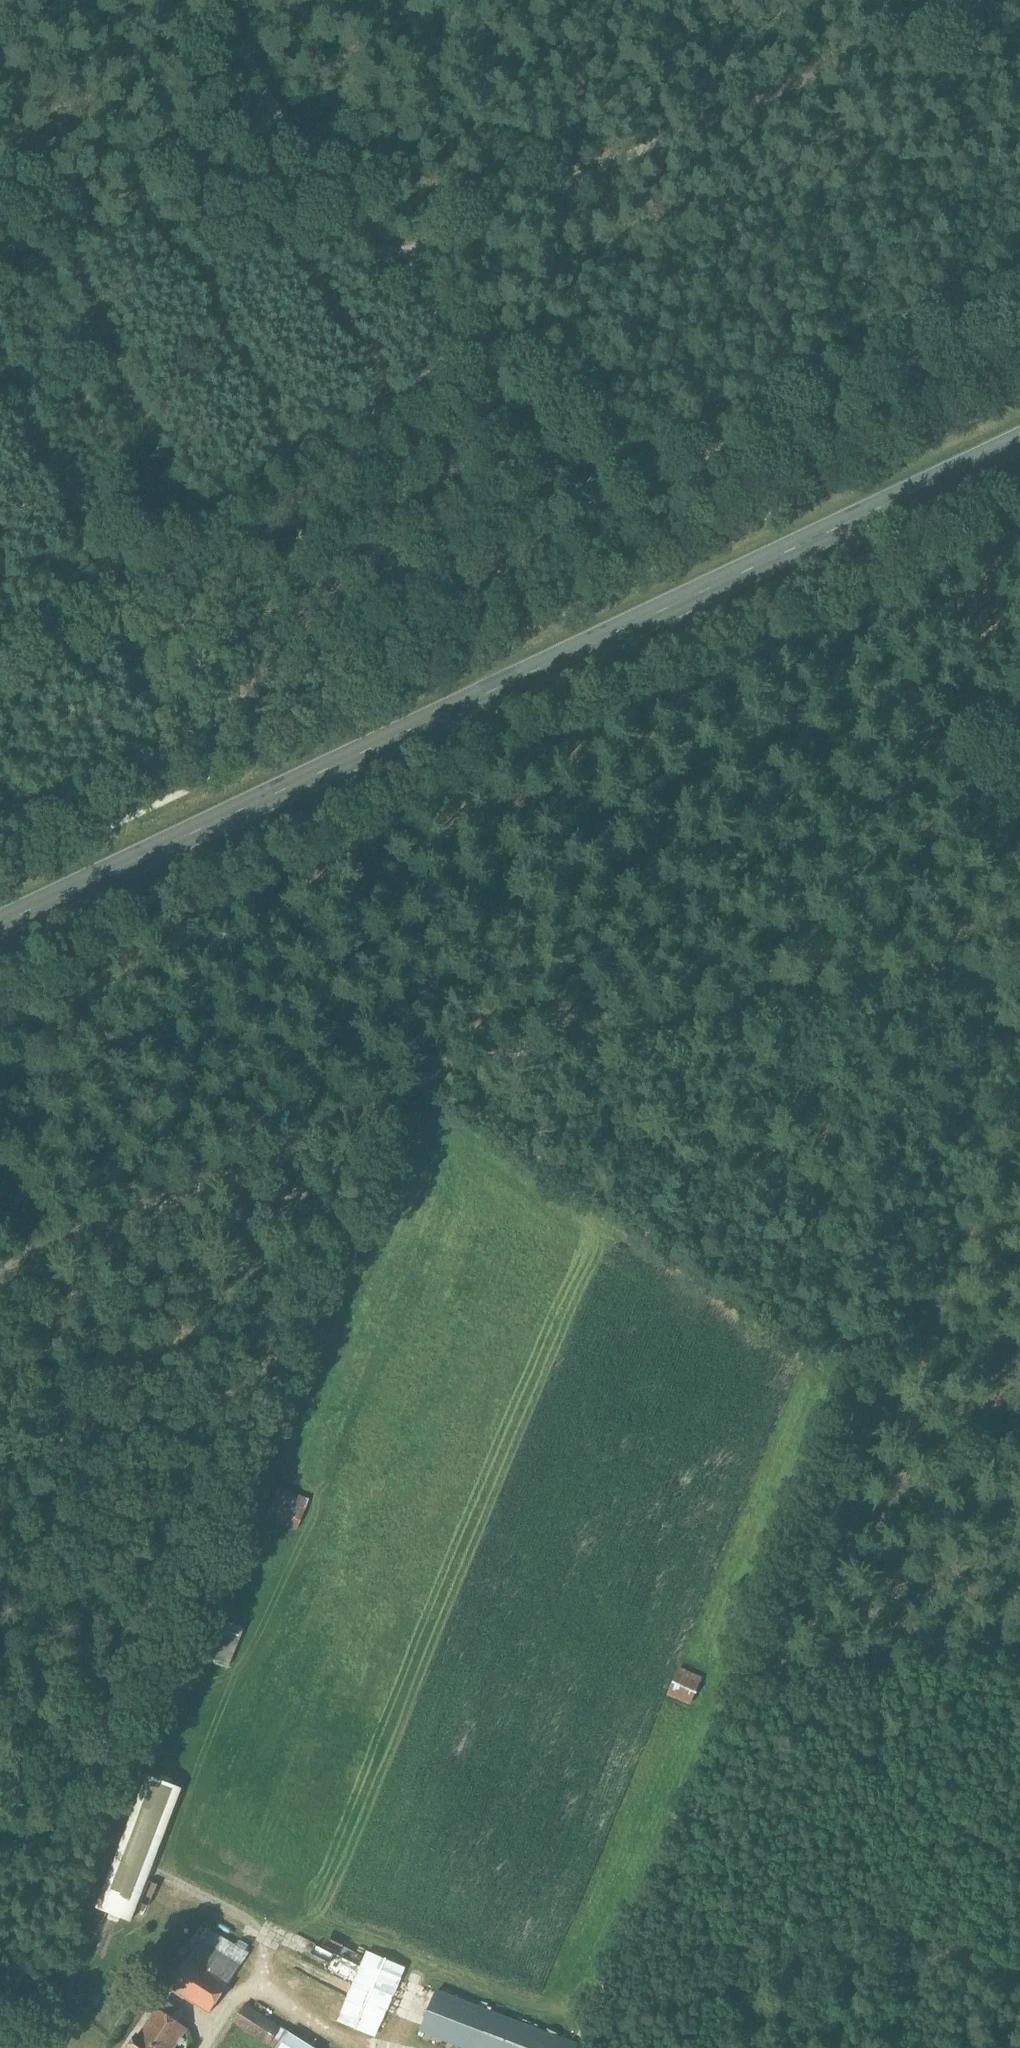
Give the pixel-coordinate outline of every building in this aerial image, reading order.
[(296,1530),(308,1498),(278,1486),(265,1517),(296,1530)] [(222,1620),(206,1660),(225,1668),(242,1628),(222,1620)] [(691,1705),(702,1677),(680,1667),(668,1695),(691,1705)] [(135,1808),(97,1908),(132,1921),(154,1863),(183,1789),(148,1775),(135,1808)] [(208,1928),(198,1942),(170,1987),(210,2013),(239,1967),(240,1967),(249,1952),(208,1928)] [(367,1953),(363,1962),(337,2021),(376,2037),(392,1999),(394,1999),(402,1980),(400,1980),(405,1969),(367,1953)] [(67,1995),(67,2011),(79,2011),(79,1995),(67,1995)] [(269,2045),(275,2047),(315,2047),(290,2032),(281,2027),(246,2004),(234,2022),(269,2045)] [(138,2034),(129,2047),(174,2047),(186,2029),(156,2010),(140,2035),(138,2034)] [(479,2047),(580,2047),(580,2046),(558,2037),(493,2012),(479,2047)]
